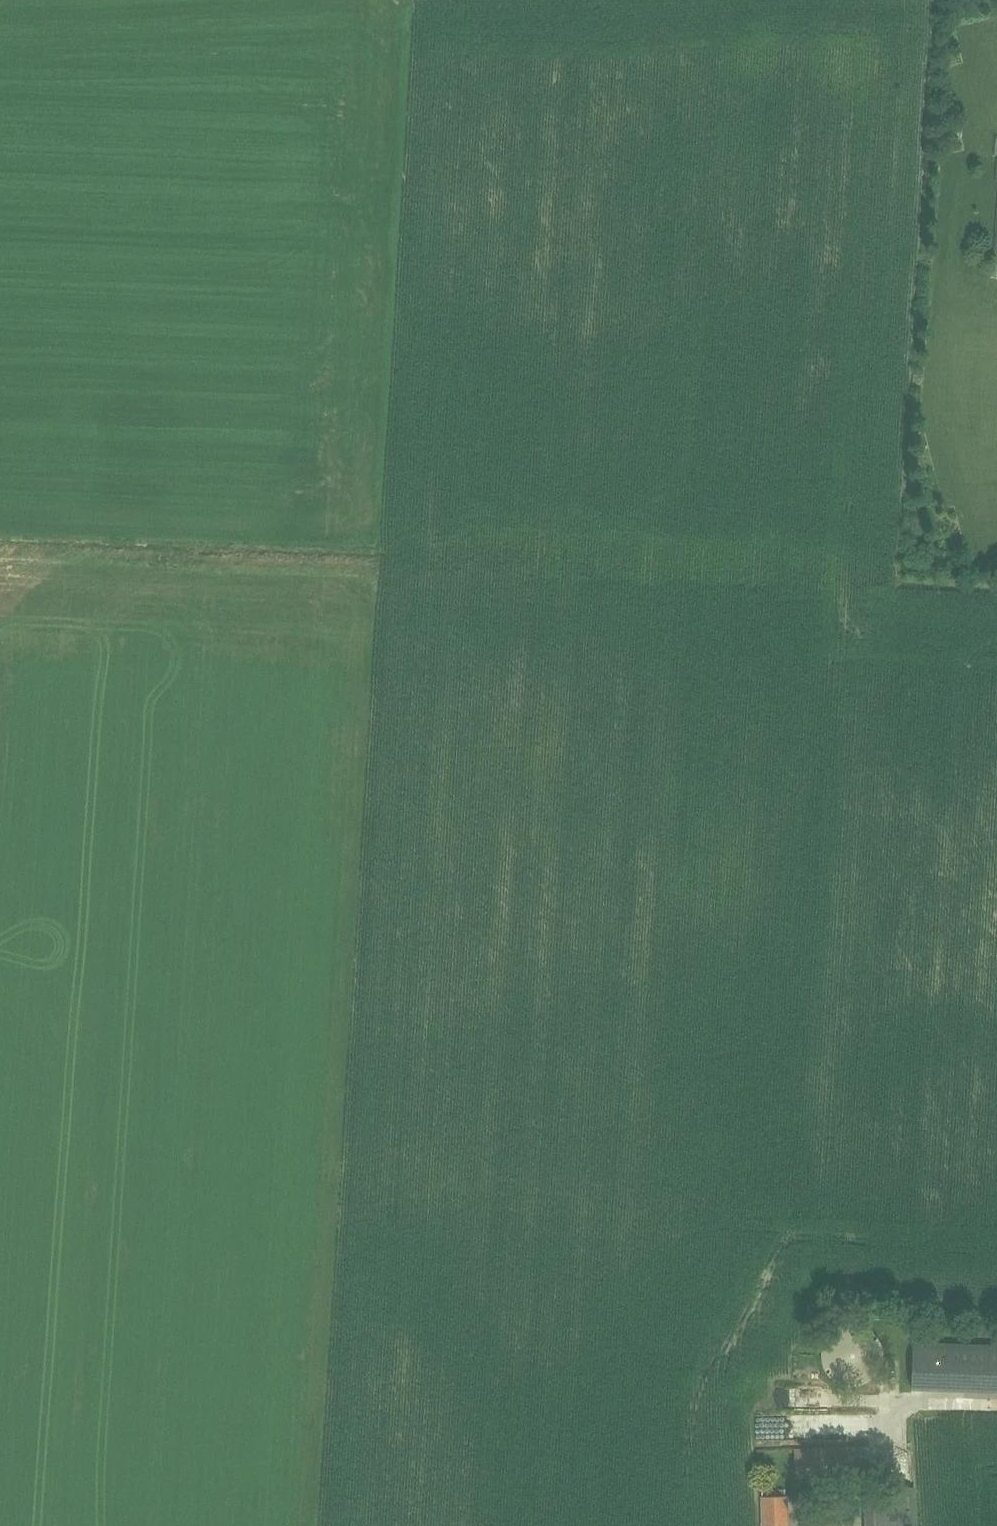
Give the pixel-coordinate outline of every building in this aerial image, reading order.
[(996,1394),(996,1345),(913,1342),(911,1391),(996,1394)] [(795,1406),(831,1405),(830,1390),(795,1390),(795,1406)] [(858,1446),(818,1447),(794,1449),(795,1479),(819,1477),(859,1476),(858,1446)] [(910,1489),(888,1489),(888,1493),(863,1494),(864,1525),(915,1525),(915,1489),(910,1489)] [(787,1496),(760,1497),(762,1525),(788,1525),(787,1496)]
